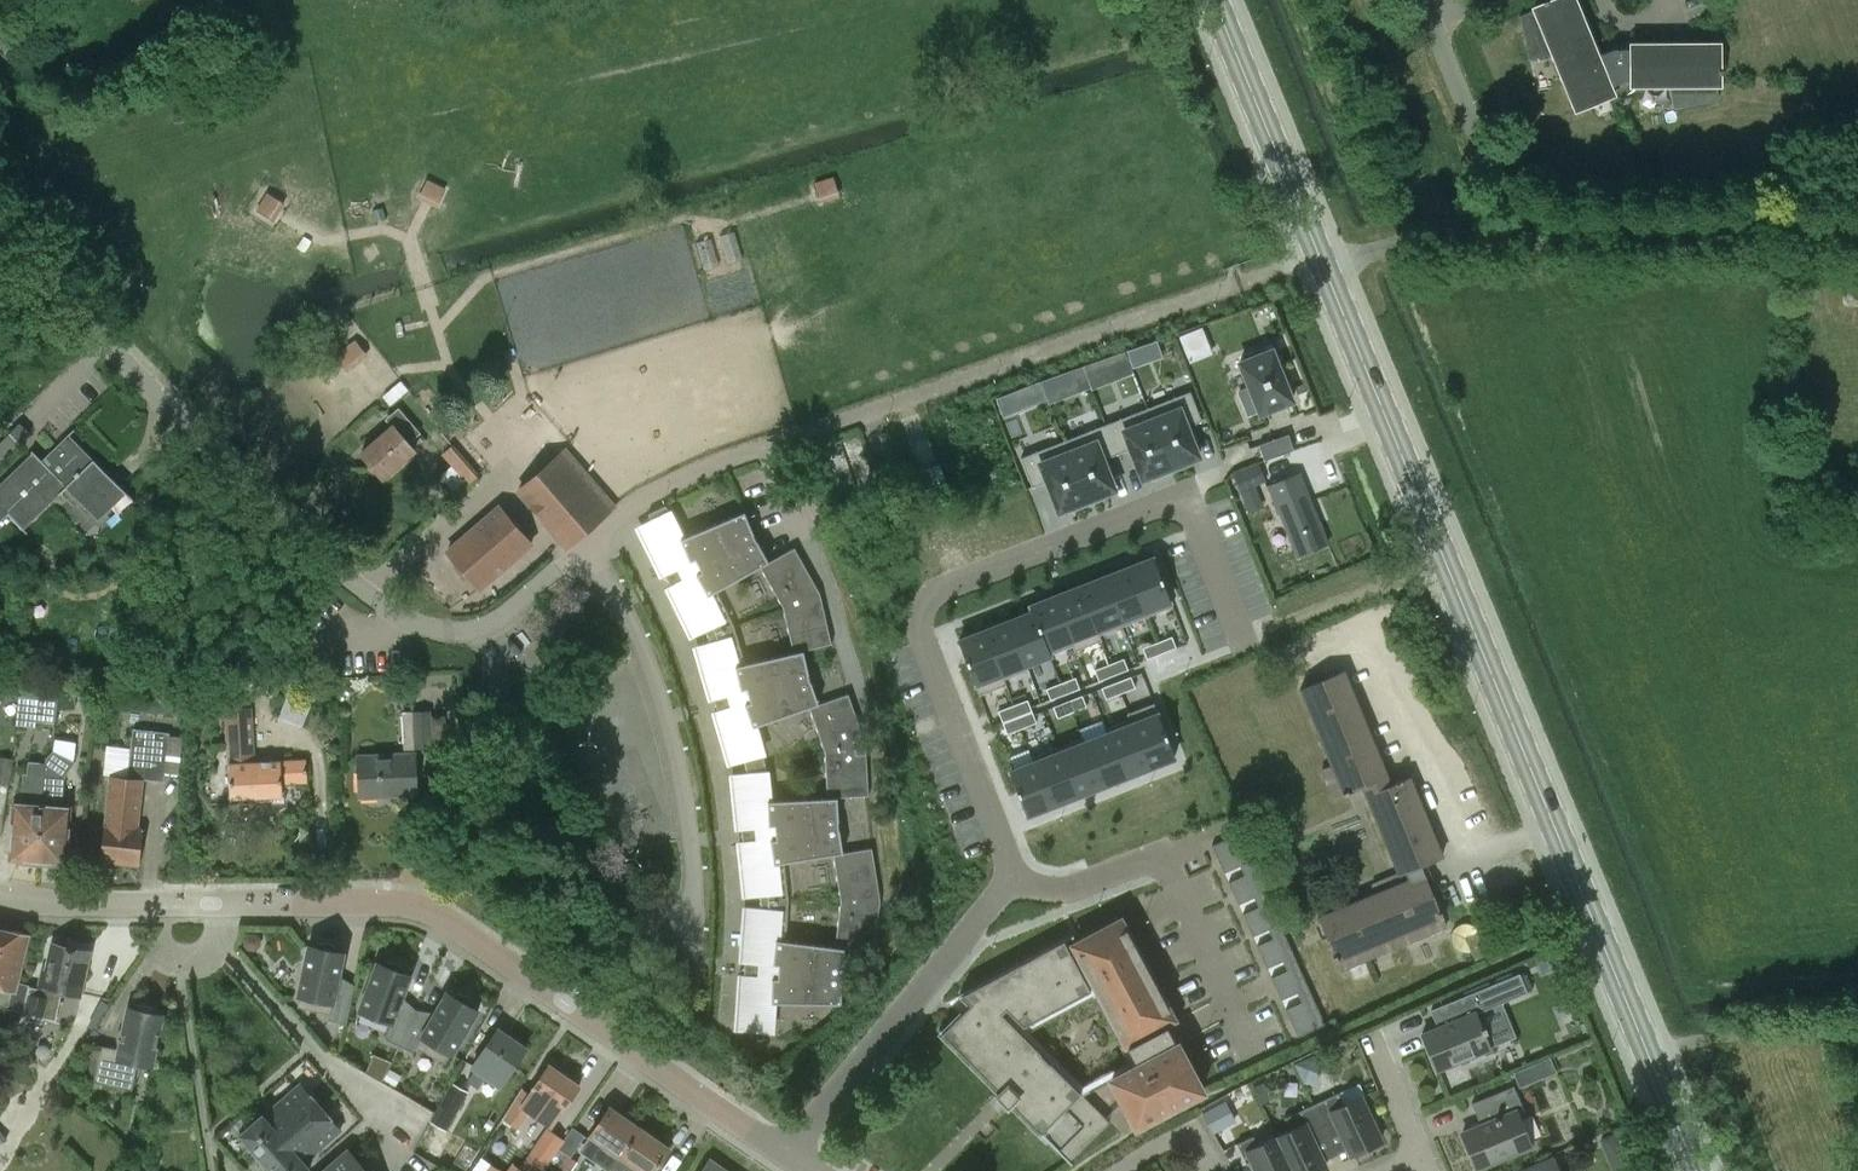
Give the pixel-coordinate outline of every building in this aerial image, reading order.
[(1520,14),(1529,58),(1552,52),(1575,109),(1613,94),(1613,92),(1630,85),(1669,85),(1674,108),(1717,100),(1716,85),(1720,85),(1719,43),(1696,44),(1630,44),(1630,49),(1611,49),(1598,56),(1575,0),(1549,0),(1533,7),(1534,9),(1528,11),(1520,14)] [(819,179),(823,195),(844,190),(840,175),(819,179)] [(445,188),(427,179),(420,194),(438,203),(445,188)] [(257,210),(270,218),(281,201),(268,193),(257,210)] [(1202,344),(1196,329),(1178,336),(1184,351),(1202,344)] [(355,339),(335,355),(346,369),(366,353),(355,339)] [(1249,387),(1239,391),(1248,414),(1258,410),(1260,413),(1292,400),(1271,349),(1265,352),(1264,348),(1244,356),(1246,360),(1239,362),(1249,387)] [(1099,361),(1084,367),(1092,388),(1107,382),(1099,361)] [(1078,391),(1090,387),(1082,367),(1070,371),(1078,391)] [(1190,391),(1147,408),(1172,471),(1190,463),(1189,460),(1198,456),(1187,426),(1201,420),(1190,391)] [(1010,394),(997,399),(1003,415),(1016,410),(1010,394)] [(1147,408),(1105,424),(1117,453),(1130,448),(1142,478),(1152,474),(1153,478),(1172,471),(1147,408)] [(386,422),(392,429),(361,456),(382,481),(414,453),(407,446),(420,436),(398,411),(386,422)] [(31,434),(21,423),(0,443),(0,463),(31,434)] [(1105,424),(1063,441),(1088,503),(1107,496),(1105,493),(1115,489),(1103,459),(1117,453),(1105,424)] [(1293,450),(1288,434),(1259,444),(1264,460),(1293,450)] [(68,435),(41,461),(33,452),(0,484),(0,522),(8,514),(22,529),(58,495),(65,488),(80,503),(93,517),(121,490),(68,435)] [(442,452),(452,465),(443,472),(457,491),(482,474),(458,441),(442,452)] [(1063,441),(1021,457),(1032,486),(1047,481),(1058,511),(1068,507),(1069,511),(1088,503),(1063,441)] [(616,507),(614,506),(567,450),(517,492),(566,549),(616,507)] [(1234,473),(1250,512),(1263,507),(1255,485),(1265,481),(1257,463),(1234,473)] [(1326,543),(1297,470),(1268,482),(1297,554),(1326,543)] [(499,507),(446,553),(478,589),(531,543),(499,507)] [(659,508),(647,514),(651,522),(643,527),(654,550),(649,552),(661,576),(664,574),(667,580),(757,541),(753,533),(744,511),(681,538),(670,513),(663,516),(659,508)] [(768,561),(757,541),(667,580),(670,586),(667,588),(678,611),(683,609),(695,632),(703,628),(707,636),(727,628),(711,593),(758,567),(781,608),(819,593),(794,547),(768,561)] [(1153,557),(1128,567),(1147,616),(1172,606),(1153,557)] [(1128,567),(1103,577),(1122,625),(1147,616),(1128,567)] [(1103,577),(1079,586),(1098,635),(1099,635),(1122,625),(1103,577)] [(1079,586),(1055,596),(1074,644),(1073,645),(1075,650),(1101,640),(1099,635),(1098,635),(1079,586)] [(819,593),(781,608),(791,653),(739,666),(727,628),(707,636),(710,645),(700,648),(708,673),(702,674),(710,699),(713,698),(715,705),(809,678),(801,652),(832,645),(819,593)] [(1055,596),(1029,606),(1032,612),(1033,611),(1049,654),(1050,654),(1073,645),(1074,644),(1055,596)] [(1032,612),(1008,621),(1025,664),(1026,664),(1050,654),(1049,654),(1033,611),(1032,612)] [(1008,621),(984,630),(1003,679),(1004,678),(1028,669),(1026,664),(1025,664),(1008,621)] [(984,630),(958,641),(967,662),(979,694),(1006,684),(1004,678),(1003,679),(984,630)] [(1172,635),(1157,641),(1162,652),(1176,647),(1172,635)] [(1157,641),(1143,647),(1147,658),(1162,652),(1157,641)] [(1123,658),(1110,663),(1114,674),(1128,669),(1123,658)] [(1110,663),(1094,669),(1099,680),(1114,674),(1110,663)] [(1439,909),(1419,863),(1442,854),(1409,776),(1390,784),(1386,773),(1387,773),(1343,670),(1299,689),(1331,765),(1321,769),(1333,797),(1348,790),(1363,783),(1367,794),(1366,795),(1398,871),(1380,879),(1383,888),(1320,915),(1336,953),(1342,969),(1446,925),(1439,909)] [(1076,676),(1061,682),(1065,693),(1080,688),(1076,676)] [(1135,687),(1130,676),(1117,681),(1121,692),(1135,687)] [(818,704),(809,678),(715,705),(717,711),(713,712),(721,737),(726,736),(733,761),(742,758),(745,767),(766,763),(756,725),(807,707),(822,752),(866,743),(848,693),(818,704)] [(1117,681),(1101,687),(1106,698),(1121,692),(1117,681)] [(1045,688),(1050,699),(1065,693),(1061,682),(1045,688)] [(38,696),(38,698),(20,696),(16,724),(35,726),(36,720),(54,722),(56,707),(75,708),(76,694),(57,693),(57,696),(38,696)] [(1083,694),(1068,700),(1072,711),(1087,706),(1083,694)] [(185,699),(143,698),(142,712),(172,712),(172,715),(185,715),(185,699)] [(1027,699),(1013,705),(1017,716),(1032,710),(1027,699)] [(1068,700),(1052,706),(1057,718),(1072,711),(1068,700)] [(1017,716),(1013,705),(998,711),(1002,722),(1017,716)] [(226,709),(229,764),(231,799),(284,797),(283,783),(307,782),(306,761),(254,763),(251,707),(226,709)] [(401,711),(403,755),(356,757),(358,799),(415,796),(413,754),(413,749),(432,748),(432,745),(443,745),(442,715),(431,715),(431,710),(401,711)] [(1032,710),(1017,716),(1021,727),(1036,722),(1032,710)] [(1158,714),(1132,724),(1149,767),(1175,757),(1158,714)] [(1017,716),(1002,722),(1007,733),(1021,727),(1017,716)] [(1132,724),(1108,733),(1125,776),(1149,767),(1132,724)] [(163,781),(169,733),(132,729),(127,777),(110,775),(100,860),(138,865),(143,828),(137,828),(142,779),(163,781)] [(1108,733),(1084,743),(1101,786),(1125,776),(1108,733)] [(866,743),(822,752),(825,798),(771,801),(766,763),(745,767),(746,776),(736,777),(739,803),(734,803),(736,829),(740,829),(741,835),(839,826),(837,798),(868,796),(866,743)] [(1084,743),(1059,752),(1076,795),(1101,786),(1084,743)] [(45,762),(44,767),(37,866),(56,867),(56,863),(64,864),(67,826),(64,826),(66,808),(61,808),(64,774),(73,763),(52,752),(45,762)] [(1059,752),(1035,762),(1052,805),(1076,795),(1059,752)] [(8,785),(13,759),(0,756),(0,783),(8,785)] [(1035,762),(1010,772),(1026,815),(1052,805),(1035,762)] [(18,864),(37,866),(44,767),(30,766),(29,778),(25,777),(23,805),(18,804),(17,822),(14,822),(11,860),(18,860),(18,864)] [(840,853),(839,826),(741,835),(741,842),(738,843),(741,869),(746,868),(749,894),(759,893),(760,902),(781,901),(778,863),(831,854),(838,900),(880,900),(872,848),(840,853)] [(1297,1037),(1325,1024),(1238,833),(1211,846),(1224,873),(1239,866),(1244,875),(1228,882),(1238,905),(1254,897),(1258,907),(1242,914),(1252,936),(1268,929),(1272,939),(1257,946),(1267,968),(1282,961),(1287,971),(1271,978),(1281,1000),(1297,993),(1301,1002),(1285,1009),(1297,1037)] [(781,901),(760,902),(759,911),(749,910),(747,936),(742,936),(740,962),(744,962),(743,969),(842,972),(845,948),(874,952),(880,900),(838,900),(833,947),(779,940),(781,901)] [(1069,950),(1063,940),(961,994),(970,1004),(941,1033),(999,1092),(996,1095),(1007,1107),(1010,1103),(1069,1162),(1072,1158),(1109,1122),(1105,1119),(1122,1102),(1135,1127),(1202,1091),(1177,1044),(1174,1045),(1171,1040),(1173,1039),(1166,1026),(1163,1028),(1162,1024),(1173,1018),(1120,920),(1073,945),(1075,947),(1069,950)] [(29,986),(30,985),(16,981),(27,936),(0,929),(0,987),(14,990),(9,1010),(23,1013),(23,1012),(29,986)] [(29,986),(23,1012),(46,1017),(52,989),(80,995),(90,952),(53,943),(47,970),(42,969),(37,988),(29,986)] [(346,1024),(353,991),(336,987),(344,953),(308,946),(298,996),(299,996),(297,1007),(329,1014),(328,1020),(346,1024)] [(385,1040),(399,1046),(413,1016),(398,1009),(410,976),(376,963),(359,1011),(391,1023),(385,1040)] [(842,972),(743,969),(743,976),(739,975),(738,1001),(743,1002),(741,1028),(751,1028),(750,1038),(764,1039),(764,1029),(771,1030),(773,1003),(841,1004),(841,980),(842,972)] [(1484,1055),(1484,1050),(1490,1048),(1475,1013),(1527,992),(1519,972),(1440,1005),(1448,1023),(1421,1034),(1436,1070),(1468,1056),(1472,1060),(1484,1055)] [(413,1016),(399,1046),(413,1053),(416,1047),(445,1064),(450,1054),(452,1055),(478,1011),(446,993),(429,1023),(413,1016)] [(101,1046),(94,1080),(94,1082),(131,1090),(137,1063),(152,1066),(162,1016),(127,1008),(118,1050),(101,1046)] [(492,1098),(499,1087),(509,1073),(509,1074),(526,1049),(496,1030),(480,1054),(483,1055),(466,1080),(492,1098)] [(373,1055),(366,1071),(382,1080),(391,1062),(373,1055)] [(1294,1064),(1303,1081),(1307,1057),(1294,1064)] [(522,1089),(504,1117),(519,1126),(529,1110),(551,1126),(580,1084),(549,1063),(529,1093),(522,1089)] [(390,1069),(384,1081),(395,1087),(401,1075),(390,1069)] [(1263,1082),(1253,1086),(1259,1100),(1269,1095),(1263,1082)] [(468,1091),(453,1083),(430,1123),(445,1132),(468,1091)] [(239,1135),(261,1160),(270,1170),(308,1170),(309,1170),(309,1169),(303,1163),(340,1131),(320,1108),(300,1085),(263,1117),(262,1115),(239,1135)] [(1354,1085),(1312,1105),(1327,1138),(1340,1132),(1352,1155),(1381,1141),(1354,1085)] [(1477,1168),(1496,1160),(1530,1146),(1519,1118),(1526,1116),(1513,1086),(1471,1103),(1480,1125),(1462,1132),(1477,1168)] [(1225,1102),(1203,1113),(1213,1132),(1235,1121),(1225,1102)] [(1312,1105),(1285,1118),(1291,1130),(1275,1137),(1292,1170),(1319,1170),(1325,1168),(1314,1144),(1327,1138),(1312,1105)] [(580,1151),(608,1170),(609,1170),(610,1169),(611,1169),(640,1126),(612,1106),(591,1135),(580,1151)] [(611,1169),(613,1170),(639,1170),(655,1170),(671,1148),(640,1126),(611,1169)] [(507,1170),(543,1170),(544,1170),(558,1149),(563,1142),(564,1140),(546,1127),(526,1157),(519,1167),(512,1163),(507,1170)] [(555,1164),(565,1170),(571,1170),(577,1162),(570,1157),(585,1135),(573,1127),(566,1138),(565,1138),(564,1140),(563,1142),(558,1149),(563,1152),(555,1164)] [(1616,1134),(1600,1140),(1606,1154),(1621,1149),(1616,1134)] [(1275,1137),(1257,1146),(1253,1136),(1236,1144),(1244,1160),(1250,1157),(1257,1170),(1292,1170),(1275,1137)] [(321,1170),(366,1170),(360,1165),(356,1160),(346,1149),(334,1160),(321,1170)] [(709,1157),(700,1170),(729,1170),(709,1157)] [(1553,1159),(1523,1170),(1558,1170),(1553,1159)]
